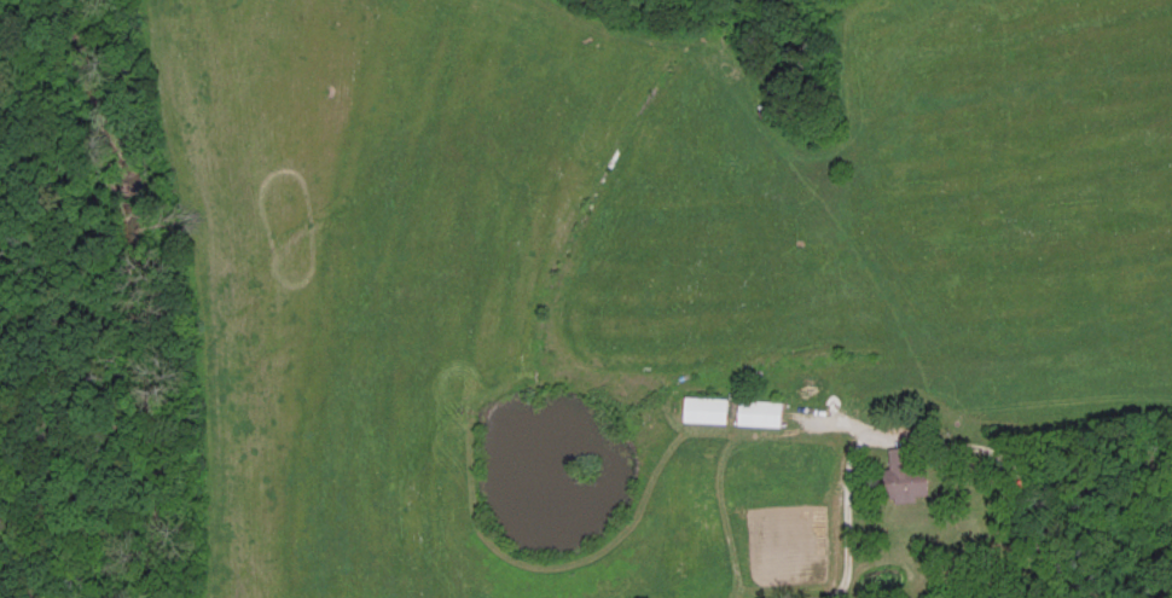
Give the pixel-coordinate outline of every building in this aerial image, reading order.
[(728,395),(683,395),(683,421),(728,421),(728,395)] [(782,424),(782,399),(737,399),(737,424),(782,424)] [(929,497),(929,468),(918,468),(917,445),(891,446),(892,498),(929,497)]
